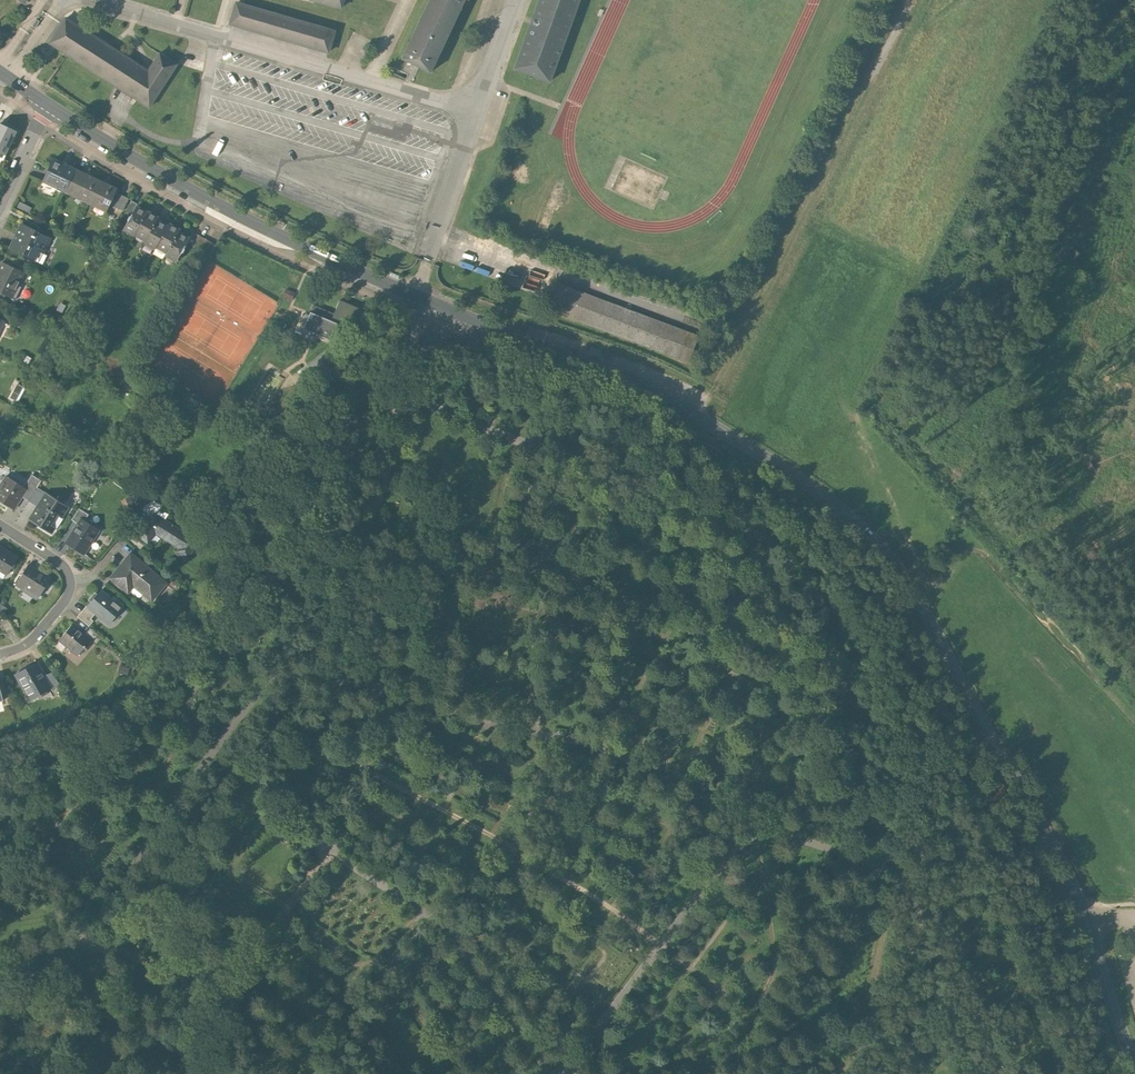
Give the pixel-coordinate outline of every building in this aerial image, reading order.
[(339,8),(342,0),(311,0),(339,8)] [(397,69),(429,83),(468,0),(430,0),(397,69)] [(515,70),(549,82),(579,0),(541,0),(515,70)] [(334,32),(235,4),(229,26),(328,54),(334,32)] [(65,14),(48,41),(53,44),(55,45),(68,54),(149,105),(180,61),(160,47),(148,64),(146,67),(112,45),(65,14)] [(0,122),(0,154),(7,157),(19,131),(0,122)] [(75,168),(54,158),(42,183),(63,193),(75,168)] [(96,178),(75,168),(63,193),(84,203),(96,178)] [(118,188),(96,178),(84,203),(106,214),(110,205),(115,193),(118,188)] [(128,200),(115,193),(110,205),(123,211),(128,200)] [(137,205),(132,202),(126,213),(131,215),(137,205)] [(122,231),(132,237),(148,212),(137,206),(122,231)] [(132,237),(143,244),(158,219),(148,212),(132,237)] [(143,244),(153,250),(169,225),(158,219),(143,244)] [(36,228),(21,221),(10,247),(25,254),(36,228)] [(153,250),(164,257),(179,232),(169,225),(153,250)] [(52,234),(36,228),(25,254),(40,260),(52,234)] [(164,257),(175,263),(187,244),(190,238),(179,232),(164,257)] [(193,233),(190,238),(187,244),(210,256),(216,246),(193,233)] [(13,297),(25,270),(0,260),(0,292),(13,297)] [(557,283),(547,310),(686,360),(696,334),(557,283)] [(332,341),(340,324),(360,332),(369,313),(339,300),(334,314),(331,320),(312,312),(304,329),(332,341)] [(314,306),(312,312),(331,320),(334,314),(314,306)] [(15,381),(8,395),(19,400),(26,386),(15,381)] [(0,480),(0,500),(14,510),(28,488),(5,473),(0,480)] [(44,490),(27,518),(52,534),(69,505),(44,490)] [(153,511),(136,533),(148,545),(156,534),(177,547),(175,551),(186,559),(201,540),(153,511)] [(81,516),(63,543),(84,556),(101,529),(81,516)] [(0,544),(0,571),(6,575),(18,555),(0,544)] [(169,583),(130,550),(107,577),(126,593),(132,587),(152,604),(169,583)] [(51,577),(28,562),(14,584),(37,599),(51,577)] [(124,606),(101,587),(85,607),(108,626),(124,606)] [(94,637),(74,621),(58,640),(78,656),(94,637)] [(52,688),(37,660),(13,673),(28,701),(52,688)]
